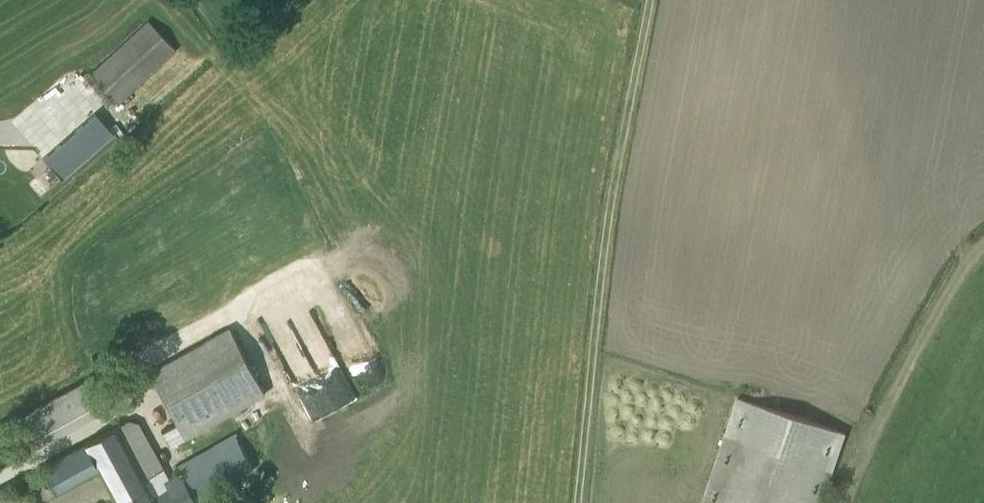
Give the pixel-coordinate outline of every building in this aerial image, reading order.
[(174,52),(146,23),(90,78),(118,106),(174,52)] [(95,117),(44,160),(61,180),(112,136),(95,117)] [(229,329),(148,373),(175,423),(162,430),(171,447),(265,396),(229,329)] [(101,374),(15,419),(31,449),(117,404),(101,374)] [(741,402),(710,502),(819,502),(841,432),(741,402)] [(169,481),(135,418),(40,468),(54,495),(98,472),(115,502),(198,502),(230,486),(237,498),(307,461),(280,410),(253,424),(250,419),(236,427),(239,433),(175,467),(180,475),(169,481)]
